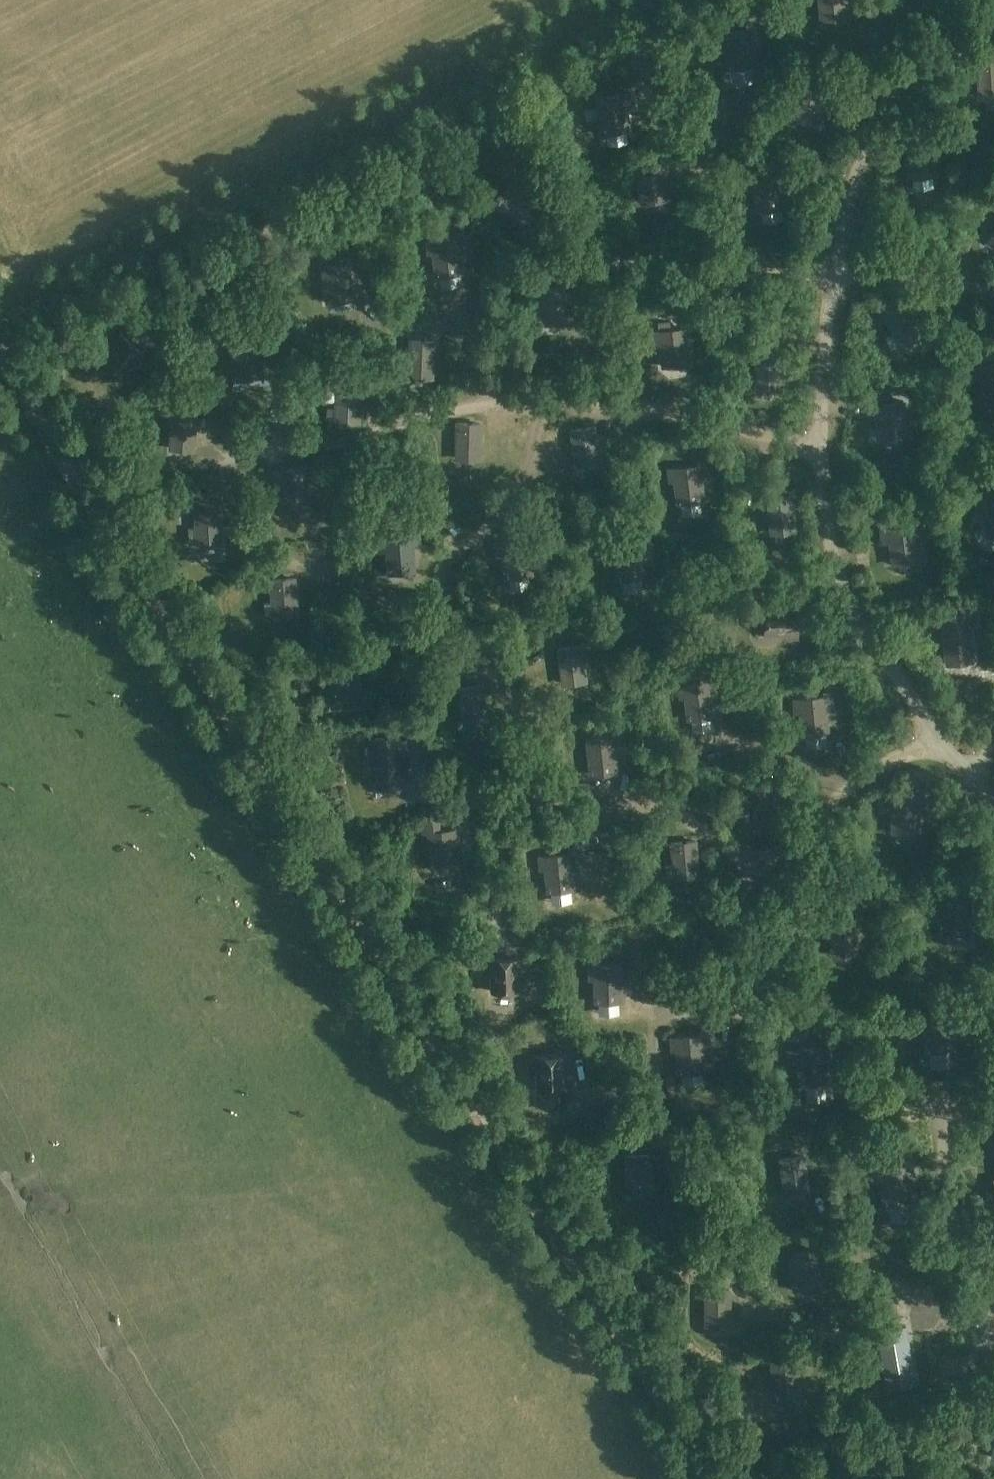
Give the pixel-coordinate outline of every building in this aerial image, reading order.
[(847,17),(845,0),(819,0),(821,19),(847,17)] [(728,68),(754,64),(748,28),(722,33),(728,68)] [(993,95),(993,60),(978,61),(979,96),(993,95)] [(821,121),(821,86),(797,85),(797,120),(821,121)] [(603,133),(623,130),(629,129),(624,94),(598,98),(603,133)] [(909,177),(935,174),(930,138),(904,142),(909,177)] [(642,203),(667,199),(661,163),(636,167),(642,203)] [(758,211),(783,206),(777,171),(751,175),(758,211)] [(436,275),(462,272),(457,236),(432,240),(436,275)] [(327,302),(353,299),(348,263),(322,266),(327,302)] [(899,345),(921,336),(906,304),(885,314),(899,345)] [(663,366),(688,363),(685,328),(659,330),(663,366)] [(121,378),(142,353),(118,332),(111,340),(115,344),(109,351),(107,349),(99,359),(121,378)] [(237,380),(263,375),(256,339),(230,344),(237,380)] [(432,377),(434,342),(410,341),(408,376),(432,377)] [(780,388),(780,353),(756,353),(756,388),(780,388)] [(359,421),(361,387),(337,385),(335,420),(359,421)] [(881,439),(907,436),(903,401),(878,403),(881,439)] [(194,449),(196,414),(172,413),(170,448),(194,449)] [(480,458),(481,423),(457,423),(456,458),(480,458)] [(577,465),(600,461),(594,426),(571,431),(577,465)] [(678,504),(703,500),(699,465),(673,468),(678,504)] [(282,505),(308,502),(305,467),(279,469),(282,505)] [(218,491),(189,492),(191,511),(195,511),(197,545),(221,543),(218,491)] [(771,533),(795,530),(791,496),(767,498),(771,533)] [(893,564),(919,561),(916,536),(930,535),(928,517),(909,519),(910,526),(879,529),(880,539),(890,538),(893,564)] [(196,527),(188,528),(189,545),(197,544),(196,527)] [(389,573),(415,570),(412,535),(386,537),(389,573)] [(506,578),(532,574),(526,538),(501,542),(506,578)] [(618,580),(623,579),(644,577),(639,541),(614,544),(618,580)] [(273,615),(297,613),(295,578),(271,580),(273,615)] [(796,605),(764,606),(765,636),(777,635),(777,633),(786,633),(786,638),(797,638),(796,605)] [(947,665),(973,662),(968,624),(978,623),(976,611),(941,615),(947,665)] [(562,683),(586,680),(582,646),(558,649),(562,683)] [(334,697),(360,695),(357,659),(331,661),(334,697)] [(688,719),(714,716),(709,680),(683,684),(688,719)] [(464,723),(488,719),(482,685),(458,689),(464,723)] [(802,734),(828,732),(824,696),(799,699),(802,734)] [(591,774),(617,771),(613,736),(587,739),(591,774)] [(368,739),(368,760),(375,760),(375,787),(399,786),(399,774),(408,774),(407,738),(368,739)] [(755,823),(779,821),(775,786),(751,789),(755,823)] [(893,832),(919,830),(916,794),(890,796),(893,832)] [(432,868),(458,865),(454,829),(441,830),(440,817),(420,819),(422,834),(428,833),(432,868)] [(674,878),(698,876),(695,841),(671,843),(674,878)] [(550,894),(575,890),(570,853),(544,856),(550,894)] [(943,939),(969,936),(966,900),(940,903),(943,939)] [(832,955),(856,955),(856,920),(832,920),(832,955)] [(490,991),(519,990),(518,958),(486,959),(486,970),(492,970),(492,978),(489,978),(490,991)] [(595,1002),(621,1001),(620,965),(594,966),(595,1002)] [(926,1050),(952,1048),(950,1013),(924,1014),(926,1050)] [(679,1072),(705,1070),(701,1034),(676,1037),(679,1072)] [(801,1085),(827,1081),(821,1045),(796,1049),(801,1085)] [(536,1088),(565,1087),(564,1055),(531,1056),(532,1067),(537,1067),(537,1076),(535,1076),(536,1088)] [(627,1191),(651,1189),(649,1155),(625,1156),(627,1191)] [(785,1194),(808,1191),(804,1156),(780,1160),(785,1194)] [(884,1204),(910,1201),(905,1165),(879,1169),(884,1204)] [(794,1288),(820,1285),(816,1250),(790,1253),(794,1288)] [(706,1325),(729,1325),(729,1290),(706,1290),(706,1325)] [(915,1388),(909,1330),(880,1334),(887,1392),(915,1388)] [(770,1348),(771,1360),(784,1359),(782,1346),(770,1348)] [(775,1397),(801,1394),(797,1358),(784,1360),(784,1359),(771,1360),(775,1397)]
